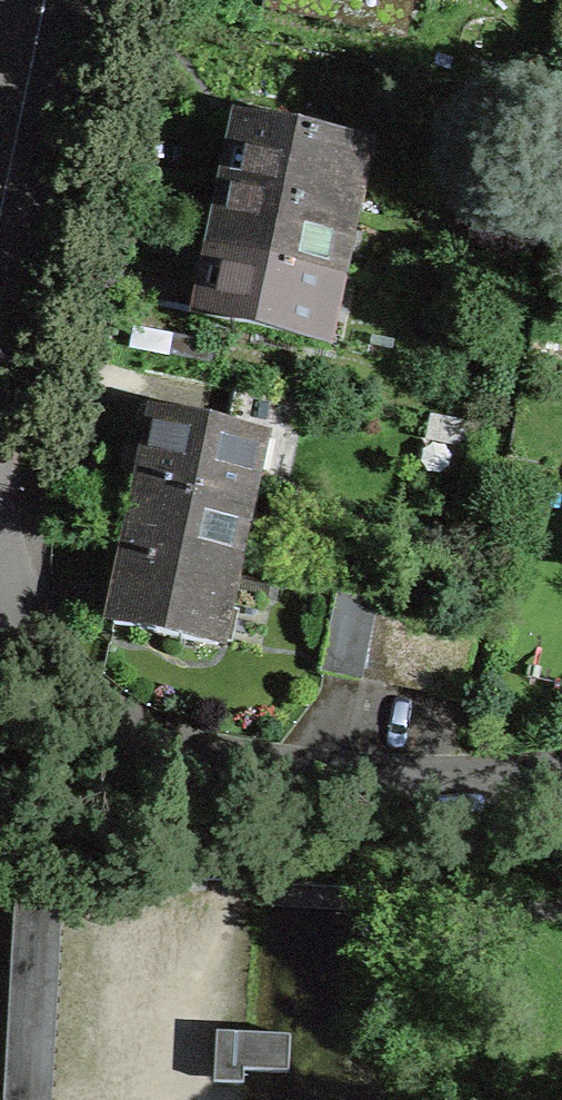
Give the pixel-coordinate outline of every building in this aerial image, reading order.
[(227,186),(340,210),(354,142),(241,118),(228,180),(227,186)] [(326,275),(340,210),(227,186),(215,245),(213,251),(326,275)] [(326,275),(213,251),(200,314),(199,318),(312,342),(326,275)] [(142,485),(245,506),(246,506),(261,436),(292,442),(301,401),(235,386),(226,429),(157,414),(142,485)] [(128,553),(230,575),(245,506),(142,485),(128,553)] [(230,575),(128,553),(113,623),(217,645),(231,575),(230,575)] [(68,906),(69,882),(22,878),(10,1099),(57,1099),(68,906)] [(215,1034),(215,1082),(246,1083),(246,1070),(291,1071),(292,1035),(215,1034)]
